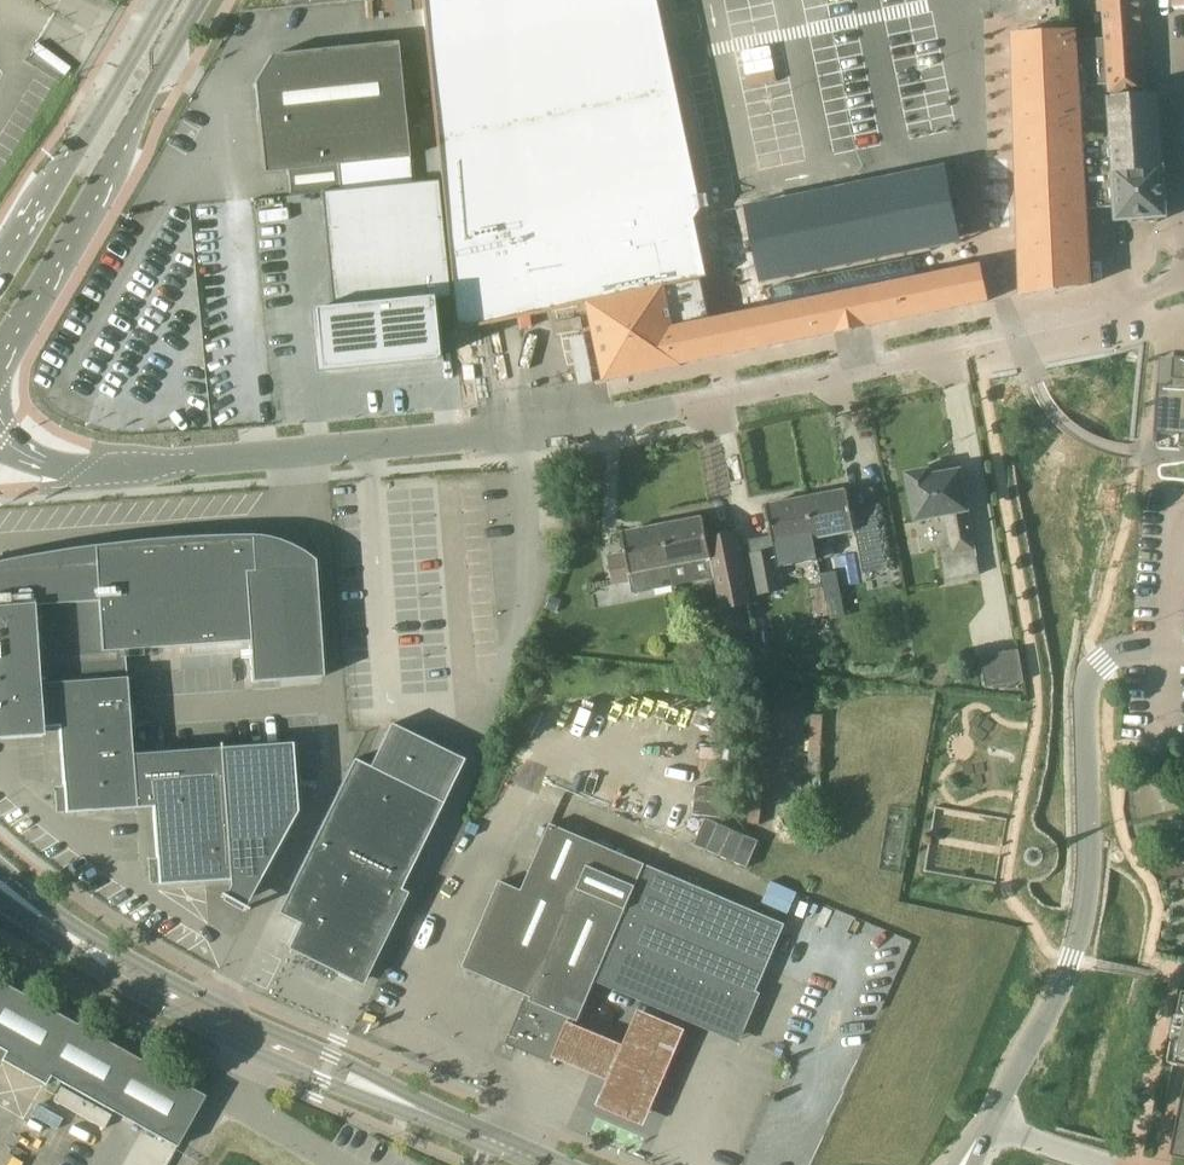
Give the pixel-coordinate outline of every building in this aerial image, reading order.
[(658,0),(434,0),(464,295),(466,295),(540,280),(547,313),(603,301),(717,276),(658,0)] [(1106,40),(1110,98),(1145,96),(1141,28),(1143,28),(1141,0),(1104,0),(1106,40)] [(1175,9),(1183,9),(1183,0),(1175,0),(1175,9)] [(1077,32),(1014,36),(1025,244),(1028,293),(1092,284),(1087,208),(1085,172),(1083,136),(1080,100),(1077,42),(1077,32)] [(1106,40),(1077,42),(1080,100),(1110,98),(1106,40)] [(409,159),(397,43),(272,56),(255,84),(264,174),(287,171),(290,196),(339,191),(336,166),(409,159)] [(1083,136),(1085,172),(1115,171),(1161,168),(1156,95),(1145,96),(1110,98),(1080,100),(1083,136)] [(1115,171),(1085,172),(1087,208),(1117,207),(1118,219),(1133,219),(1139,223),(1151,222),(1156,217),(1166,217),(1163,168),(1161,168),(1115,171)] [(945,177),(748,217),(762,287),(960,247),(945,177)] [(436,181),(321,193),(333,307),(313,309),(319,368),(431,356),(425,298),(448,296),(436,181)] [(697,360),(986,303),(979,268),(919,280),(915,260),(769,289),(773,309),(690,326),(697,360)] [(697,360),(690,326),(726,317),(717,276),(603,301),(620,379),(697,360)] [(1163,360),(1160,414),(1183,416),(1183,361),(1163,360)] [(1160,414),(1158,446),(1183,447),(1183,416),(1160,414)] [(907,474),(916,522),(947,516),(952,546),(940,549),(947,581),(980,575),(968,512),(970,512),(962,470),(943,473),(942,467),(929,469),(907,474)] [(848,491),(806,499),(814,539),(856,531),(852,511),(848,491)] [(774,546),(814,539),(806,499),(766,506),(774,546)] [(852,511),(856,531),(865,573),(890,568),(877,506),(852,511)] [(670,566),(671,565),(712,558),(721,609),(751,604),(737,533),(708,538),(704,518),(663,526),(670,566)] [(676,588),(671,565),(670,566),(663,526),(622,534),(625,553),(607,556),(613,585),(631,581),(633,594),(674,586),(675,588),(676,588)] [(42,730),(39,684),(129,678),(127,652),(252,643),(254,683),(325,677),(317,567),(256,572),(253,537),(96,549),(97,563),(0,570),(0,733),(42,730)] [(782,589),(775,551),(750,556),(757,594),(782,589)] [(828,610),(824,585),(810,587),(815,613),(828,610)] [(557,611),(562,598),(551,594),(546,607),(557,611)] [(1020,649),(982,656),(987,687),(1025,681),(1020,649)] [(39,684),(42,730),(62,728),(68,815),(138,810),(135,755),(129,678),(39,684)] [(354,759),(351,766),(278,913),(299,923),(289,945),(354,978),(361,981),(405,892),(400,889),(443,803),(464,760),(391,724),(370,767),(355,760),(354,759)] [(222,744),(222,749),(135,755),(138,810),(155,809),(161,885),(229,880),(230,881),(232,881),(233,888),(252,899),(300,813),(295,744),(224,748),(224,744),(222,744)] [(730,788),(695,785),(692,819),(704,820),(726,822),(730,788)] [(934,810),(929,861),(939,862),(940,848),(966,850),(964,867),(1000,869),(1004,815),(934,810)] [(704,820),(693,848),(747,870),(759,842),(704,820)] [(550,824),(547,830),(522,890),(499,881),(496,889),(463,968),(527,995),(507,1044),(555,1064),(573,1023),(574,1020),(577,1021),(579,1022),(598,977),(738,1037),(785,928),(786,924),(550,824)] [(772,883),(762,906),(788,917),(798,894),(772,883)] [(8,1053),(3,1061),(46,1085),(51,1077),(178,1147),(206,1097),(0,981),(0,1048),(8,1053)] [(565,1020),(550,1056),(606,1079),(594,1106),(644,1127),(685,1029),(636,1008),(621,1044),(565,1020)] [(1172,1063),(1183,1066),(1183,1010),(1172,1063)] [(1175,1152),(1183,1154),(1183,1108),(1175,1152)]
